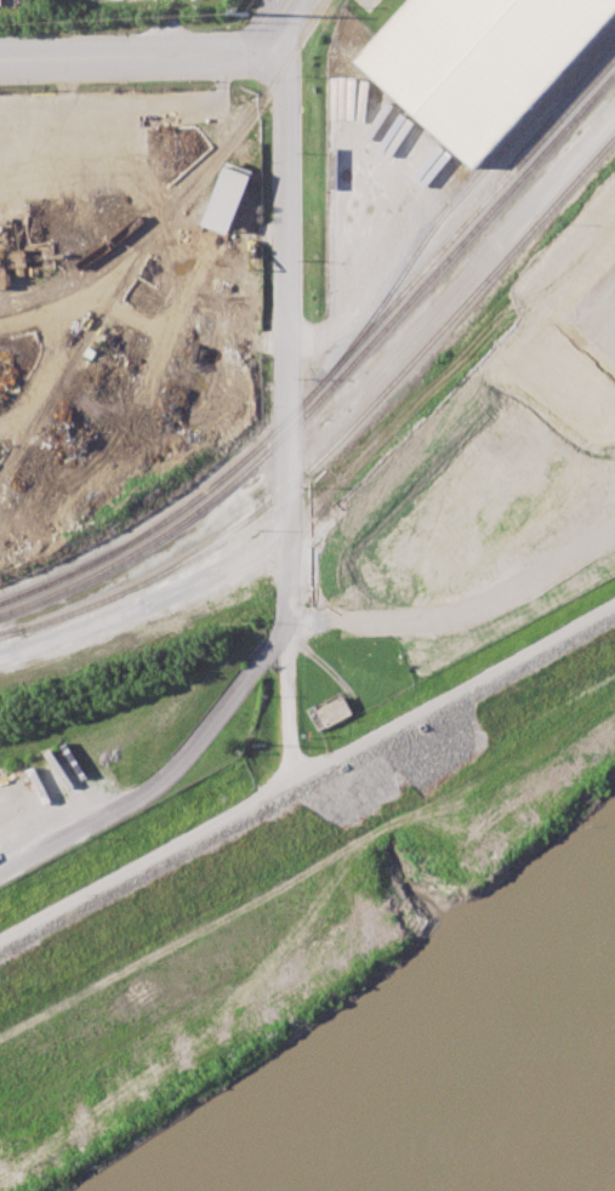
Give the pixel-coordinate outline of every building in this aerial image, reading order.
[(349,63),(408,0),(614,0),(614,15),(468,173),(349,63)] [(227,163),(254,172),(230,234),(204,224),(227,163)] [(310,710),(318,730),(353,716),(345,696),(310,710)]
